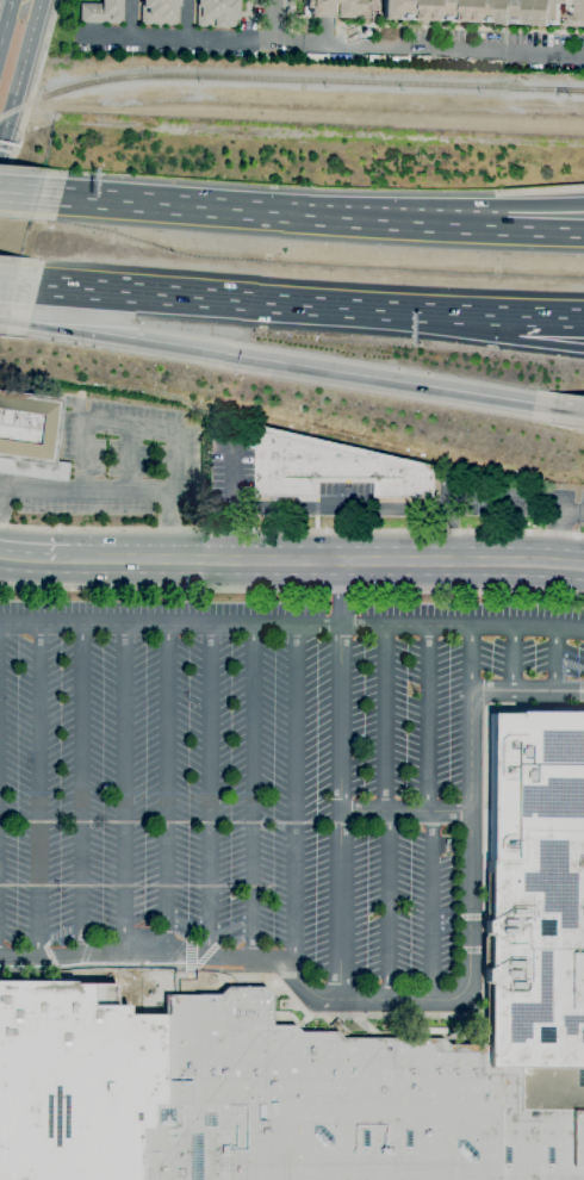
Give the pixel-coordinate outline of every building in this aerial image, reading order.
[(101,4),(101,0),(121,0),(120,23),(79,21),(80,2),(101,4)] [(139,25),(140,0),(177,0),(176,25),(139,25)] [(197,7),(197,0),(238,0),(238,19),(236,19),(235,27),(226,27),(226,29),(212,29),(212,27),(197,27),(197,19),(199,19),(199,7),(197,7)] [(304,8),(304,0),(361,0),(361,14),(349,14),(349,18),(334,18),(334,17),(330,17),(330,18),(307,17),(307,8),(304,8)] [(380,19),(381,0),(574,0),(574,7),(579,7),(579,0),(583,0),(583,27),(572,26),(573,14),(574,14),(574,12),(571,8),(571,4),(563,4),(563,21),(561,21),(561,25),(558,25),(558,24),(553,24),(553,25),(524,25),(524,24),(517,24),(517,23),(512,23),(512,24),(485,23),(478,21),(473,21),(473,23),(446,21),(446,20),(439,20),(433,20),(433,21),(405,20),(405,19),(398,19),(398,18),(394,18),(394,19),(380,19)] [(66,483),(0,473),(0,391),(61,399),(52,461),(69,464),(66,483)] [(435,465),(435,497),(377,497),(377,478),(316,478),(316,497),(257,497),(257,424),(435,465)] [(517,712),(583,712),(583,1179),(0,1179),(0,981),(74,981),(74,983),(163,985),(163,988),(204,989),(204,994),(219,995),(226,988),(263,987),(272,995),(271,1025),(293,1025),(299,1032),(335,1032),(334,1029),(333,1026),(335,1024),(336,1025),(337,1025),(346,1033),(341,1038),(441,1038),(447,1044),(484,1045),(484,982),(483,982),(483,970),(484,970),(484,934),(483,933),(483,923),(484,921),(484,874),(487,874),(487,861),(489,861),(490,714),(517,714),(517,712)]
